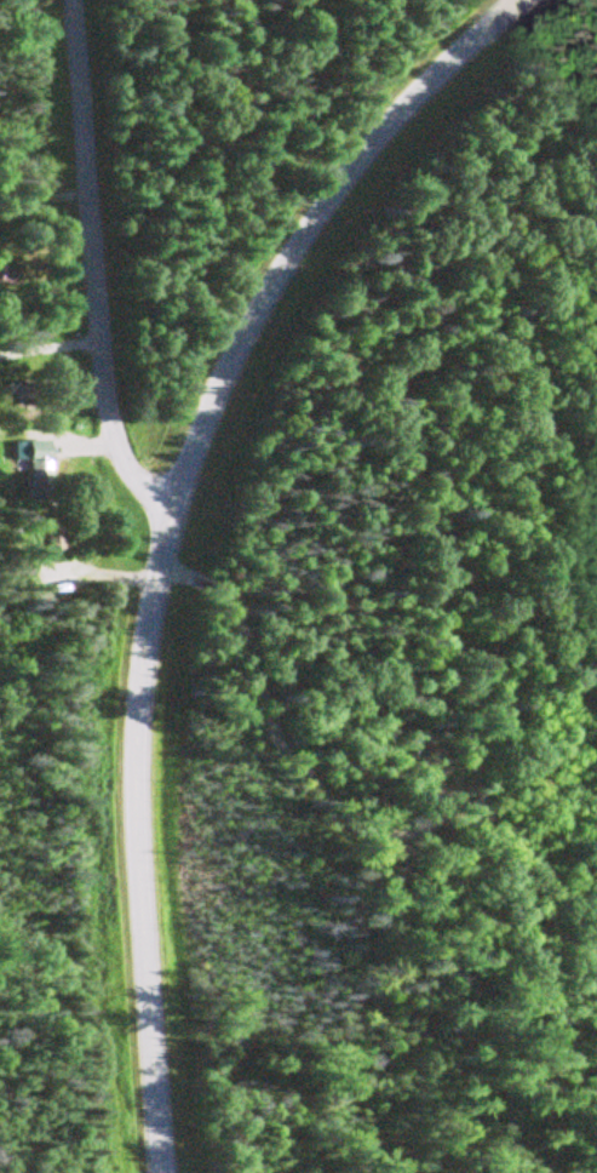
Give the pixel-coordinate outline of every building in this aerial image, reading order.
[(11,441),(11,470),(47,470),(47,441),(11,441)]
